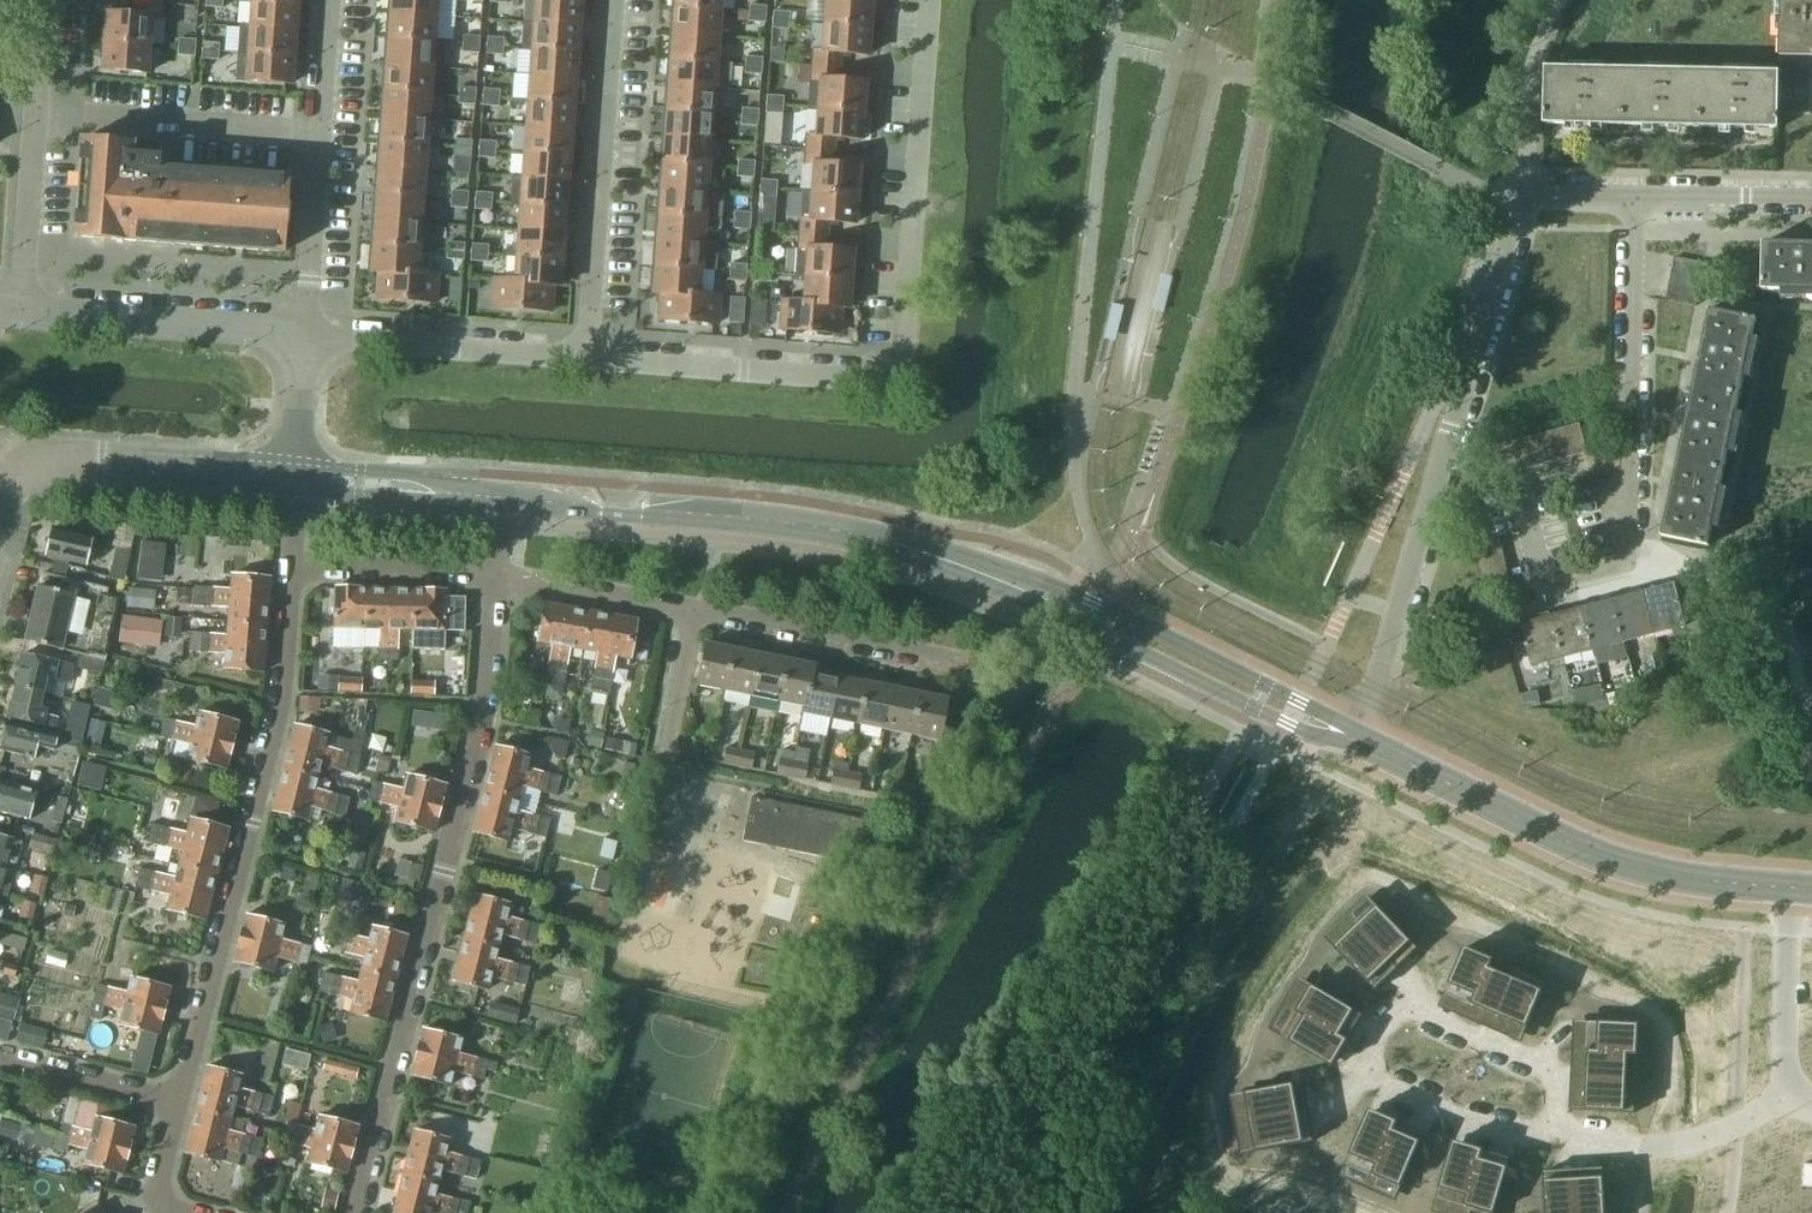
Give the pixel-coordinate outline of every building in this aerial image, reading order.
[(223,0),(206,0),(205,7),(222,8),(223,0)] [(437,0),(388,0),(388,3),(391,3),(391,13),(435,16),(437,0)] [(584,2),(560,0),(536,0),(534,22),(579,26),(580,17),(582,18),(584,2)] [(720,0),(672,0),(671,8),(719,11),(720,0)] [(871,0),(826,0),(824,24),(872,27),(873,11),(870,11),(871,0)] [(1781,56),(1811,57),(1811,0),(1782,0),(1781,56)] [(149,45),(151,19),(151,17),(161,18),(162,3),(133,1),(132,15),(106,13),(105,25),(102,25),(101,41),(149,45)] [(299,22),(300,6),(252,2),(250,27),(295,30),(296,22),(299,22)] [(749,5),(749,13),(765,15),(766,6),(749,5)] [(717,37),(719,11),(671,8),(670,24),(673,24),(672,34),(717,37)] [(773,11),(772,20),(789,21),(789,13),(773,11)] [(434,41),(435,16),(391,13),(390,22),(387,22),(386,38),(433,42),(434,41)] [(764,23),(765,15),(749,13),(748,22),(764,23)] [(788,30),(789,21),(772,20),(771,28),(788,30)] [(580,53),(581,36),(578,36),(579,26),(534,22),(524,22),(522,49),(532,50),(580,53)] [(867,56),(868,44),(871,44),(872,27),(824,24),(822,52),(812,51),(811,65),(840,67),(841,53),(867,56)] [(297,41),(294,40),(295,30),(250,27),(241,26),(238,54),(248,55),(296,59),(297,41)] [(715,63),(717,37),(672,34),(672,43),(669,43),(668,59),(715,63)] [(479,45),(480,37),(463,36),(463,44),(479,45)] [(503,47),(504,39),(487,37),(487,46),(503,47)] [(441,68),(443,43),(443,41),(434,41),(433,42),(386,38),(384,55),(387,55),(387,64),(441,68)] [(195,48),(196,40),(179,39),(178,47),(195,48)] [(147,73),(149,45),(101,41),(100,58),(103,58),(102,70),(147,73)] [(219,52),(219,43),(203,42),(202,50),(219,52)] [(479,54),(479,45),(463,44),(462,52),(479,54)] [(503,55),(503,47),(487,46),(486,54),(503,55)] [(194,57),(195,48),(178,47),(178,55),(194,57)] [(770,48),(769,62),(783,63),(784,49),(770,48)] [(218,60),(219,52),(202,50),(201,59),(218,60)] [(579,69),(580,53),(532,50),(530,76),(575,78),(576,69),(579,69)] [(295,74),(296,59),(248,55),(246,81),(291,84),(292,74),(295,74)] [(1811,57),(1781,56),(1780,71),(1811,72),(1811,57)] [(761,67),(762,58),(745,57),(745,65),(761,67)] [(714,89),(715,63),(668,59),(666,76),(669,76),(669,85),(714,89)] [(439,95),(441,68),(387,64),(386,74),(383,73),(382,90),(430,93),(430,94),(439,95)] [(761,67),(745,65),(744,73),(760,75),(761,67)] [(864,95),(865,83),(839,81),(840,67),(811,65),(808,108),(818,109),(866,112),(867,95),(864,95)] [(1624,69),(1571,68),(1547,68),(1545,124),(1623,126),(1624,69)] [(1701,71),(1648,70),(1624,69),(1623,126),(1700,127),(1701,71)] [(1780,73),(1725,72),(1701,71),(1700,127),(1778,129),(1779,114),(1779,100),(1780,86),(1780,73)] [(1811,72),(1780,71),(1780,73),(1780,86),(1810,86),(1811,72)] [(576,104),(577,88),(574,88),(575,78),(530,76),(528,101),(576,104)] [(712,115),(714,89),(669,85),(668,95),(665,94),(664,111),(712,115)] [(1810,86),(1780,86),(1779,100),(1810,100),(1810,86)] [(476,97),(476,89),(460,87),(459,96),(476,97)] [(500,99),(500,90),(483,89),(483,97),(500,99)] [(428,120),(429,96),(430,94),(430,93),(382,90),(380,107),(383,107),(383,116),(428,120)] [(476,99),(476,97),(459,96),(458,104),(475,105),(476,99)] [(766,96),(766,104),(782,106),(783,97),(766,96)] [(499,107),(500,99),(483,97),(483,100),(482,106),(499,107)] [(1810,100),(1779,100),(1779,114),(1810,115),(1810,100)] [(575,121),(576,104),(528,101),(526,127),(571,130),(572,121),(575,121)] [(782,114),(782,106),(766,104),(765,113),(782,114)] [(757,118),(758,110),(741,108),(741,117),(757,118)] [(861,139),(862,128),(864,128),(866,112),(818,109),(816,136),(806,135),(805,149),(834,151),(835,137),(861,139)] [(710,140),(712,115),(664,111),(662,128),(665,128),(665,137),(710,140)] [(765,113),(763,145),(779,146),(782,114),(765,113)] [(426,145),(428,120),(383,116),(382,125),(379,125),(378,142),(426,145)] [(757,126),(757,118),(741,117),(740,125),(757,126)] [(572,156),(573,140),(570,139),(571,130),(526,127),(524,153),(572,156)] [(708,166),(710,140),(665,137),(664,146),(661,146),(660,163),(708,166)] [(472,149),(472,140),(456,139),(455,148),(472,149)] [(288,178),(159,169),(160,157),(151,156),(152,146),(81,140),(73,237),(282,253),(288,178)] [(495,151),(496,142),(479,141),(479,149),(495,151)] [(424,171),(426,145),(378,142),(377,158),(380,159),(379,168),(424,171)] [(471,157),(472,149),(455,148),(454,156),(471,157)] [(495,159),(495,151),(479,149),(478,158),(495,159)] [(858,179),(858,167),(832,165),(834,151),(805,149),(804,163),(813,164),(811,192),(859,196),(860,179),(858,179)] [(571,173),(572,156),(524,153),(522,178),(567,181),(568,173),(571,173)] [(753,170),(754,161),(737,160),(737,168),(753,170)] [(706,192),(708,166),(660,163),(658,179),(661,180),(661,189),(706,192)] [(422,196),(424,171),(379,168),(378,177),(375,177),(374,193),(422,196)] [(753,178),(753,170),(737,168),(736,177),(753,178)] [(568,208),(569,191),(567,191),(567,181),(522,178),(513,177),(511,205),(520,205),(568,208)] [(776,189),(777,181),(760,179),(759,188),(776,189)] [(775,198),(776,189),(759,188),(759,196),(775,198)] [(704,218),(706,192),(661,189),(660,198),(657,198),(656,215),(704,218)] [(468,200),(469,192),(452,191),(451,199),(468,200)] [(854,224),(855,212),(858,212),(859,196),(811,192),(809,220),(800,219),(799,233),(827,235),(828,222),(854,224)] [(429,225),(432,198),(432,197),(422,196),(374,193),(373,210),(376,210),(375,219),(420,224),(429,225)] [(492,202),(492,194),(475,193),(475,201),(492,202)] [(467,209),(468,200),(451,199),(451,208),(467,209)] [(491,211),(492,202),(475,201),(474,209),(491,211)] [(567,225),(568,208),(520,205),(518,230),(563,234),(564,224),(567,225)] [(750,221),(750,213),(734,211),(733,220),(750,221)] [(702,244),(704,218),(656,215),(655,231),(658,231),(657,241),(702,244)] [(418,249),(420,225),(420,224),(375,219),(374,229),(371,228),(370,245),(418,249)] [(749,230),(750,221),(733,220),(732,228),(749,230)] [(564,260),(566,243),(563,243),(563,234),(518,230),(516,256),(564,260)] [(851,263),(852,251),(826,249),(827,235),(799,233),(795,276),(805,277),(853,281),(854,263),(851,263)] [(700,270),(702,244),(657,241),(656,250),(653,249),(652,266),(700,270)] [(448,243),(447,251),(464,252),(464,244),(448,243)] [(1764,243),(1763,290),(1811,290),(1811,244),(1764,243)] [(488,246),(471,244),(471,253),(487,254),(488,246)] [(416,274),(418,249),(370,245),(369,262),(372,262),(371,272),(378,273),(416,276),(416,274)] [(464,252),(447,251),(447,259),(463,260),(464,252)] [(487,262),(487,254),(471,253),(470,261),(487,262)] [(563,276),(564,260),(516,256),(515,281),(553,284),(553,286),(560,287),(560,276),(563,276)] [(1704,263),(1675,257),(1672,273),(1701,278),(1704,263)] [(746,273),(746,265),(730,263),(729,272),(746,273)] [(770,274),(771,265),(754,264),(753,272),(770,274)] [(698,296),(700,270),(652,266),(650,292),(660,293),(698,296)] [(745,282),(746,273),(729,272),(728,280),(745,282)] [(769,282),(770,274),(753,272),(753,280),(769,282)] [(436,303),(438,276),(416,274),(416,276),(378,273),(376,299),(400,300),(399,301),(404,301),(404,298),(414,299),(414,301),(436,303)] [(1701,278),(1672,273),(1669,286),(1698,292),(1701,278)] [(852,297),(853,281),(805,277),(803,304),(842,308),(848,308),(849,297),(852,297)] [(461,279),(451,278),(451,288),(460,288),(461,279)] [(478,281),(469,280),(468,289),(477,290),(478,281)] [(551,312),(553,286),(553,284),(515,281),(493,280),(491,307),(513,309),(513,306),(523,307),(523,310),(527,310),(551,312)] [(1698,292),(1669,286),(1666,301),(1696,307),(1698,292)] [(717,324),(720,298),(698,296),(660,293),(658,320),(681,321),(681,322),(686,322),(686,319),(696,320),(695,322),(717,324)] [(730,298),(729,310),(743,311),(744,299),(730,298)] [(751,300),(750,314),(765,315),(767,301),(751,300)] [(839,334),(842,308),(803,304),(781,302),(779,329),(801,331),(802,328),(812,329),(811,332),(815,332),(839,334)] [(1710,310),(1694,385),(1740,395),(1756,319),(1710,310)] [(1694,385),(1678,460),(1725,470),(1740,395),(1694,385)] [(1579,424),(1565,428),(1573,457),(1587,453),(1579,424)] [(1565,428),(1551,432),(1558,460),(1573,457),(1565,428)] [(1551,432),(1537,435),(1545,464),(1558,460),(1551,432)] [(1537,435),(1523,439),(1531,468),(1545,464),(1537,435)] [(1523,439),(1510,443),(1517,472),(1531,468),(1523,439)] [(1662,536),(1709,546),(1725,470),(1678,460),(1662,536)] [(123,582),(130,551),(129,551),(135,518),(118,515),(113,544),(118,545),(117,548),(116,548),(109,578),(123,582)] [(107,541),(52,528),(45,557),(85,566),(89,549),(104,553),(107,541)] [(137,577),(163,580),(168,542),(142,539),(137,577)] [(1499,540),(1470,547),(1474,561),(1503,554),(1499,540)] [(1503,554),(1474,561),(1478,576),(1506,568),(1503,554)] [(1796,570),(1803,596),(1811,593),(1811,586),(1807,567),(1796,570)] [(1506,568),(1478,576),(1481,589),(1510,582),(1506,568)] [(25,642),(83,656),(104,661),(119,599),(106,596),(108,589),(43,573),(39,587),(38,587),(25,642)] [(270,578),(231,575),(230,590),(194,587),(194,589),(193,596),(268,602),(270,578)] [(1675,584),(1644,592),(1655,635),(1686,627),(1675,584)] [(178,588),(176,603),(192,604),(193,596),(194,589),(178,588)] [(364,588),(334,588),(333,628),(363,629),(364,588)] [(390,589),(364,588),(363,629),(379,630),(378,660),(388,661),(390,589)] [(414,590),(390,589),(388,661),(398,661),(399,630),(413,630),(414,590)] [(129,590),(127,607),(148,609),(150,592),(129,590)] [(446,591),(414,590),(413,630),(445,631),(445,606),(446,591)] [(1644,592),(1613,600),(1625,643),(1655,635),(1644,592)] [(1802,597),(1808,616),(1811,615),(1811,595),(1802,597)] [(268,602),(193,596),(192,604),(192,606),(228,609),(227,622),(267,625),(268,602)] [(1613,600),(1583,608),(1594,651),(1625,643),(1613,600)] [(567,608),(544,604),(537,643),(551,645),(545,681),(555,683),(567,608)] [(465,606),(445,606),(445,631),(445,635),(465,635),(465,606)] [(590,612),(567,608),(555,683),(564,684),(570,649),(583,651),(590,612)] [(1583,608),(1552,616),(1563,659),(1594,651),(1583,608)] [(613,616),(590,612),(583,651),(596,653),(590,689),(600,690),(613,616)] [(637,620),(613,616),(600,690),(610,692),(616,656),(630,659),(637,620)] [(1563,659),(1552,616),(1521,624),(1522,625),(1510,628),(1514,645),(1526,642),(1532,667),(1563,659)] [(122,617),(118,641),(146,644),(149,621),(122,617)] [(267,625),(227,622),(226,635),(190,632),(189,642),(265,649),(267,625)] [(718,646),(704,643),(696,685),(724,691),(733,643),(720,640),(718,646)] [(265,649),(189,642),(188,652),(225,655),(223,669),(263,672),(265,649)] [(759,655),(746,652),(747,646),(733,643),(724,691),(751,696),(759,655)] [(1708,644),(1692,646),(1695,662),(1711,659),(1708,644)] [(787,654),(773,651),(772,657),(759,655),(751,696),(777,702),(787,654)] [(70,666),(22,654),(15,686),(43,693),(47,678),(54,680),(55,674),(67,676),(70,666)] [(813,665),(800,663),(801,656),(787,654),(777,702),(803,707),(802,713),(803,713),(813,665)] [(104,661),(83,656),(79,669),(101,675),(104,661)] [(838,677),(825,675),(826,668),(813,665),(803,713),(829,719),(838,677)] [(853,674),(851,680),(838,677),(829,719),(857,724),(866,676),(853,674)] [(319,676),(318,690),(337,691),(338,677),(319,676)] [(892,688),(879,685),(880,679),(866,676),(857,724),(884,730),(892,688)] [(119,685),(119,684),(119,683),(118,681),(117,680),(116,679),(114,678),(113,678),(111,678),(110,679),(109,679),(107,681),(107,682),(107,684),(107,686),(108,687),(109,689),(110,690),(111,690),(113,690),(114,690),(116,690),(117,688),(118,687),(119,685)] [(338,691),(360,692),(361,679),(339,679),(338,691)] [(412,681),(411,694),(433,695),(433,682),(412,681)] [(906,684),(905,691),(892,688),(884,730),(910,735),(920,687),(906,684)] [(1600,685),(1574,692),(1578,707),(1604,701),(1600,685)] [(43,693),(15,686),(7,718),(55,729),(57,718),(46,715),(47,709),(40,707),(43,693)] [(947,699),(933,696),(934,690),(920,687),(910,735),(939,741),(947,699)] [(1537,692),(1522,696),(1525,707),(1539,704),(1537,692)] [(300,698),(299,710),(320,710),(320,698),(300,698)] [(72,702),(64,737),(82,741),(90,706),(72,702)] [(413,711),(411,727),(426,729),(428,713),(413,711)] [(238,723),(198,712),(195,726),(165,719),(163,728),(232,746),(238,723)] [(553,730),(552,731),(568,734),(571,720),(555,718),(553,730)] [(91,719),(88,732),(102,736),(105,723),(91,719)] [(346,739),(343,751),(361,756),(363,746),(365,736),(364,736),(367,722),(363,721),(361,721),(358,733),(354,732),(352,740),(346,739)] [(57,736),(6,724),(0,747),(0,751),(34,759),(37,747),(53,751),(77,757),(81,742),(61,737),(57,736)] [(346,739),(329,734),(294,726),(288,748),(358,766),(361,756),(343,751),(346,739)] [(232,746),(163,728),(160,738),(190,745),(186,759),(226,769),(232,746)] [(587,744),(586,745),(600,748),(601,747),(604,733),(590,730),(587,744)] [(604,748),(604,750),(635,756),(637,744),(606,738),(604,748)] [(694,742),(679,739),(676,754),(691,757),(694,742)] [(530,756),(495,747),(489,768),(559,786),(561,777),(526,768),(530,756)] [(358,766),(288,748),(283,768),(318,777),(321,766),(356,775),(358,766)] [(725,749),(723,763),(737,766),(740,751),(725,749)] [(754,754),(740,751),(737,766),(751,769),(754,754)] [(380,755),(376,766),(387,769),(390,758),(380,755)] [(779,759),(776,774),(790,777),(793,762),(779,759)] [(807,765),(793,762),(790,777),(805,780),(807,765)] [(844,787),(847,773),(849,765),(834,762),(830,785),(844,787)] [(84,763),(79,786),(95,790),(101,767),(84,763)] [(625,763),(620,782),(632,785),(636,765),(625,763)] [(318,777),(283,768),(277,790),(348,807),(350,798),(315,789),(318,777)] [(559,786),(489,768),(483,790),(518,799),(521,787),(556,796),(559,786)] [(858,790),(861,776),(847,773),(844,787),(858,790)] [(445,785),(406,775),(403,789),(373,781),(370,791),(439,808),(445,785)] [(886,781),(883,795),(898,798),(901,784),(886,781)] [(0,783),(0,813),(29,820),(37,792),(0,783)] [(915,787),(901,784),(898,798),(912,801),(915,787)] [(348,807),(277,790),(272,812),(307,821),(310,808),(345,817),(348,807)] [(518,799),(483,790),(478,810),(548,828),(550,819),(515,810),(518,799)] [(439,808),(370,791),(368,800),(398,808),(394,822),(433,832),(439,808)] [(626,791),(622,810),(629,811),(633,793),(626,791)] [(871,822),(751,797),(742,841),(862,866),(871,822)] [(67,800),(58,798),(51,823),(61,825),(67,800)] [(548,828),(478,810),(472,833),(507,842),(510,829),(545,838),(548,828)] [(228,829),(190,819),(186,833),(151,824),(149,834),(222,852),(228,829)] [(52,854),(56,840),(33,834),(34,830),(16,825),(13,836),(31,841),(29,848),(52,854)] [(78,831),(74,845),(88,849),(93,836),(78,831)] [(222,852),(149,834),(146,843),(181,852),(178,865),(216,875),(222,852)] [(0,837),(0,865),(15,869),(22,843),(0,837)] [(603,838),(598,857),(612,861),(617,842),(603,838)] [(351,851),(347,867),(361,871),(366,855),(351,851)] [(423,866),(399,860),(395,877),(397,877),(396,884),(412,888),(414,881),(419,882),(423,866)] [(0,865),(0,887),(2,878),(12,880),(15,869),(0,865)] [(216,875),(178,865),(175,877),(140,868),(137,878),(210,897),(216,875)] [(597,870),(592,889),(607,892),(612,874),(597,870)] [(647,890),(644,900),(664,906),(672,876),(664,874),(658,893),(647,890)] [(34,875),(30,892),(45,896),(49,879),(34,875)] [(210,897),(137,878),(135,888),(170,897),(166,910),(205,920),(210,897)] [(349,895),(353,881),(343,879),(340,893),(349,895)] [(355,882),(352,893),(366,897),(369,886),(355,882)] [(509,904),(474,895),(469,916),(538,935),(540,925),(506,916),(509,904)] [(610,900),(596,897),(592,915),(606,919),(610,900)] [(23,901),(19,918),(32,921),(36,904),(23,901)] [(66,904),(62,917),(72,920),(76,907),(66,904)] [(1379,906),(1357,927),(1398,970),(1420,949),(1379,906)] [(285,925),(245,915),(239,938),(309,956),(311,947),(281,939),(285,925)] [(538,935),(469,916),(463,938),(498,947),(501,936),(535,944),(538,935)] [(407,936),(372,927),(369,939),(334,930),(331,940),(347,945),(401,958),(407,936)] [(1357,927),(1335,948),(1376,991),(1398,970),(1357,927)] [(18,966),(25,940),(11,936),(8,945),(15,947),(13,956),(6,954),(4,962),(18,966)] [(309,956),(239,938),(233,962),(273,972),(276,958),(306,966),(309,956)] [(498,947),(463,938),(458,959),(527,977),(530,967),(495,959),(498,947)] [(401,958),(347,945),(345,953),(364,958),(361,970),(395,979),(401,958)] [(1466,947),(1446,993),(1474,1005),(1493,959),(1466,947)] [(527,977),(458,959),(452,981),(487,990),(490,978),(525,986),(527,977)] [(1493,959),(1474,1005),(1500,1017),(1520,970),(1493,959)] [(18,966),(4,962),(1,974),(15,978),(18,966)] [(287,966),(282,983),(289,985),(294,968),(287,966)] [(395,979),(361,970),(358,981),(323,972),(320,982),(390,1000),(395,979)] [(1520,970),(1500,1017),(1528,1028),(1547,982),(1520,970)] [(170,988),(130,978),(127,992),(97,984),(95,994),(164,1012),(170,988)] [(390,1000),(320,982),(318,992),(353,1001),(350,1013),(385,1022),(390,1000)] [(1314,985),(1298,1011),(1349,1041),(1365,1016),(1314,985)] [(13,1025),(19,999),(0,994),(0,1021),(13,1025)] [(164,1012),(95,994),(92,1003),(122,1011),(119,1025),(141,1030),(157,1035),(158,1035),(164,1012)] [(92,1003),(88,1019),(100,1022),(104,1006),(92,1003)] [(504,1005),(500,1021),(516,1025),(519,1009),(504,1005)] [(1298,1011),(1283,1037),(1334,1067),(1349,1041),(1298,1011)] [(574,1019),(572,1029),(580,1031),(583,1021),(574,1019)] [(1590,1022),(1588,1052),(1638,1054),(1640,1024),(1590,1022)] [(20,1023),(15,1042),(43,1049),(48,1031),(20,1023)] [(331,1023),(317,1028),(323,1044),(337,1040),(331,1023)] [(458,1053),(461,1039),(422,1029),(416,1052),(485,1070),(494,1073),(496,1063),(488,1061),(458,1053)] [(141,1030),(131,1070),(147,1075),(157,1035),(141,1030)] [(278,1044),(258,1039),(255,1053),(268,1057),(265,1069),(271,1070),(278,1044)] [(286,1049),(282,1064),(306,1071),(310,1056),(286,1049)] [(485,1070),(416,1052),(410,1076),(450,1086),(453,1072),(483,1080),(485,1070)] [(1588,1052),(1587,1081),(1637,1083),(1638,1054),(1588,1052)] [(359,1069),(325,1060),(322,1071),(356,1079),(359,1069)] [(242,1076),(207,1067),(201,1089),(271,1107),(274,1097),(238,1088),(242,1076)] [(1587,1081),(1586,1111),(1636,1113),(1637,1083),(1587,1081)] [(1305,1082),(1246,1093),(1252,1122),(1310,1112),(1305,1082)] [(271,1107),(201,1089),(196,1110),(231,1118),(234,1108),(269,1116),(271,1107)] [(291,1100),(287,1121),(299,1123),(303,1103),(291,1100)] [(1371,1109),(1347,1163),(1375,1175),(1398,1121),(1371,1109)] [(231,1118),(196,1110),(191,1130),(260,1149),(263,1139),(228,1130),(231,1118)] [(1310,1112),(1252,1122),(1257,1152),(1315,1141),(1310,1112)] [(358,1126),(318,1116),(315,1130),(285,1122),(283,1132),(352,1150),(358,1126)] [(134,1128),(95,1118),(91,1131),(62,1124),(59,1133),(71,1136),(128,1151),(134,1128)] [(17,1141),(21,1125),(0,1120),(0,1136),(17,1141)] [(1398,1121),(1375,1175),(1402,1187),(1426,1133),(1398,1121)] [(17,1141),(17,1142),(51,1151),(52,1149),(56,1133),(21,1124),(21,1125),(17,1141)] [(260,1149),(191,1130),(185,1153),(220,1162),(223,1149),(239,1153),(256,1158),(258,1158),(260,1149)] [(449,1139),(414,1131),(408,1152),(478,1171),(480,1161),(445,1152),(449,1139)] [(56,1133),(52,1149),(67,1153),(69,1146),(71,1136),(59,1133),(56,1132),(56,1133)] [(352,1150),(283,1132),(280,1141),(310,1149),(306,1163),(346,1173),(352,1150)] [(128,1151),(71,1136),(69,1146),(86,1151),(83,1164),(122,1174),(128,1151)] [(1455,1141),(1438,1197),(1466,1206),(1483,1149),(1455,1141)] [(5,1161),(8,1146),(0,1144),(0,1159),(5,1161)] [(281,1147),(277,1163),(281,1164),(294,1167),(295,1160),(292,1159),(294,1150),(281,1147)] [(1466,1206),(1489,1212),(1496,1212),(1512,1158),(1483,1149),(1466,1206)] [(478,1171),(408,1152),(403,1173),(438,1182),(441,1171),(476,1180),(478,1171)] [(236,1166),(231,1187),(248,1191),(256,1158),(239,1153),(236,1166)] [(549,1156),(539,1159),(543,1170),(553,1166),(549,1156)] [(1802,1187),(1811,1187),(1811,1165),(1803,1164),(1802,1187)] [(1574,1169),(1577,1212),(1607,1212),(1604,1168),(1574,1169)] [(1544,1171),(1547,1212),(1577,1212),(1574,1169),(1544,1171)] [(438,1182),(403,1173),(398,1194),(467,1212),(470,1203),(435,1194),(438,1182)] [(325,1189),(321,1210),(334,1212),(339,1192),(325,1189)] [(398,1194),(393,1212),(430,1212),(431,1212),(467,1212),(398,1194)]
